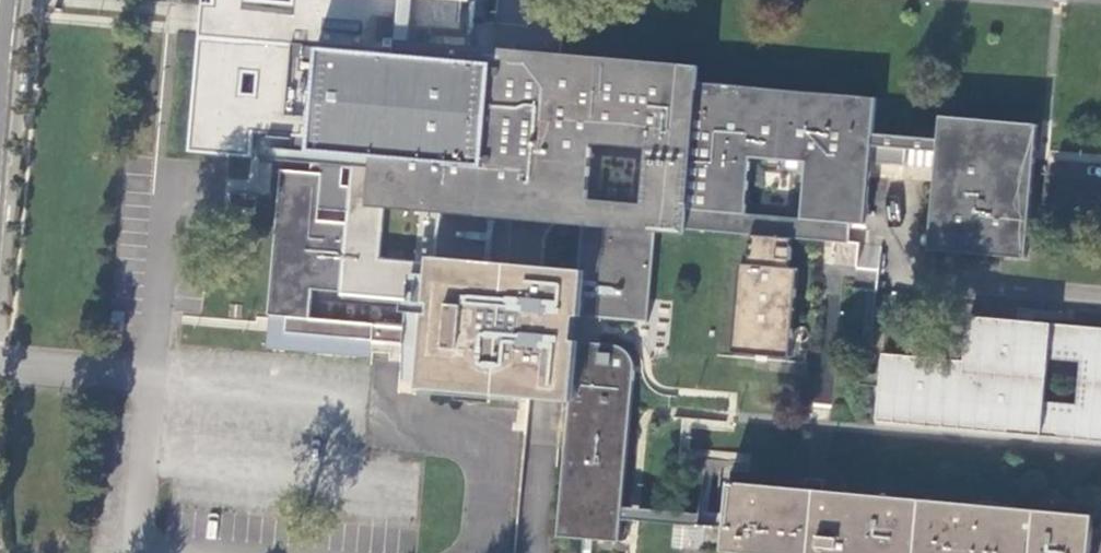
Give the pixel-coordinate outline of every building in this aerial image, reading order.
[(199,3),(196,32),(186,153),(249,157),(263,158),(280,160),(279,170),(307,172),(316,172),(315,149),(323,48),(484,62),(489,0),(294,0),(293,7),(243,3),(243,0),(199,0),(199,3)] [(697,82),(566,70),(511,65),(484,62),(323,48),(315,149),(356,153),(355,167),(351,222),(322,220),(325,173),(316,172),(307,172),(279,170),(276,243),(270,326),(269,335),(374,342),(426,345),(424,387),(572,400),(578,401),(584,342),(578,341),(579,328),(580,315),(652,320),(661,225),(757,234),(756,244),(754,243),(753,255),(754,256),(754,263),(744,263),(736,352),(794,357),(803,268),(793,268),(793,260),(795,260),(796,247),(795,247),(795,238),(851,244),(853,225),(867,226),(874,163),(908,167),(910,151),(941,153),(939,170),(931,251),(1028,259),(1042,125),(945,117),(942,140),(876,134),(879,99),(697,82)] [(316,172),(325,173),(326,165),(355,167),(356,153),(315,149),(316,172)] [(910,151),(908,167),(939,170),(941,153),(910,151)] [(1100,443),(1100,330),(970,319),(966,363),(884,357),(879,424),(1100,443)] [(578,401),(572,400),(560,541),(622,547),(624,516),(625,508),(638,371),(637,364),(635,358),(632,353),(629,350),(626,348),(619,345),(584,342),(578,401)] [(862,494),(855,552),(1088,552),(1090,513),(862,494)]
